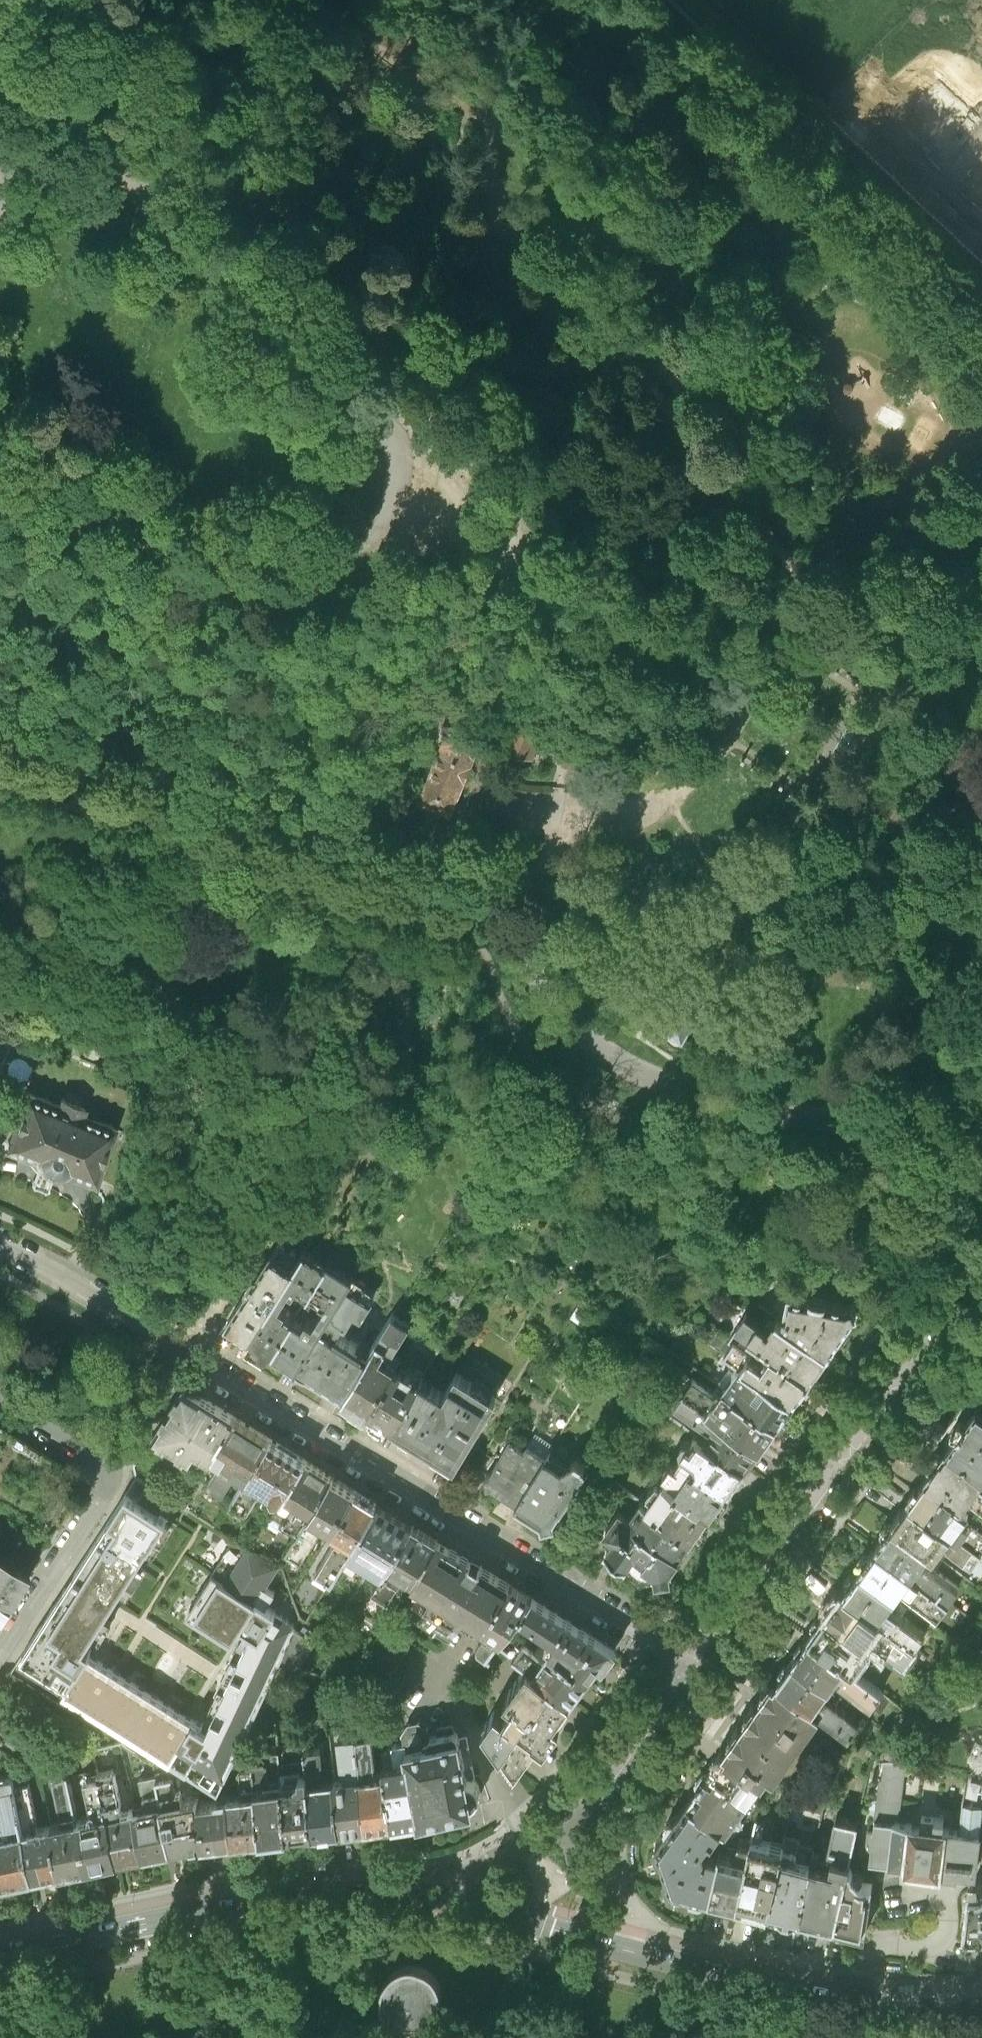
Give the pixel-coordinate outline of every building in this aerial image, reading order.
[(512,753),(533,760),(537,747),(564,756),(562,764),(572,767),(581,737),(541,725),(543,721),(507,710),(501,729),(518,734),(512,753)] [(441,742),(417,800),(451,813),(479,743),(491,748),(498,732),(446,711),(434,740),(441,742)] [(409,762),(397,758),(392,768),(404,773),(409,762)] [(688,982),(665,1017),(683,1029),(706,994),(688,982)] [(24,1038),(15,1034),(10,1044),(20,1048),(24,1038)] [(22,1086),(2,1142),(32,1155),(34,1158),(36,1162),(39,1165),(43,1167),(47,1169),(52,1169),(58,1169),(64,1167),(92,1178),(112,1122),(80,1109),(82,1102),(57,1092),(54,1098),(22,1086)] [(433,1127),(428,1136),(435,1140),(440,1131),(433,1127)] [(32,1182),(46,1188),(51,1174),(55,1175),(58,1174),(62,1173),(90,1184),(92,1178),(64,1167),(58,1169),(52,1169),(47,1169),(43,1167),(39,1165),(36,1162),(34,1158),(32,1155),(2,1142),(0,1147),(0,1149),(29,1160),(31,1163),(32,1165),(35,1167),(37,1169),(32,1182)] [(427,1167),(420,1163),(417,1170),(423,1173),(427,1167)] [(401,1195),(397,1192),(387,1207),(391,1209),(401,1195)] [(310,1284),(327,1257),(303,1243),(293,1260),(248,1329),(271,1344),(293,1310),(284,1304),(286,1301),(280,1296),(289,1282),(293,1284),(298,1277),(310,1284)] [(248,1329),(293,1260),(272,1246),(227,1316),(248,1329)] [(353,1268),(329,1253),(327,1257),(310,1284),(325,1294),(312,1315),(306,1311),(303,1316),(293,1310),(271,1344),(295,1359),(319,1320),(346,1277),(353,1268)] [(319,1320),(335,1329),(343,1316),(347,1318),(355,1306),(363,1311),(373,1293),(346,1277),(319,1320)] [(788,1292),(783,1320),(829,1352),(854,1318),(860,1314),(855,1302),(849,1304),(788,1292)] [(587,1303),(579,1298),(572,1309),(580,1314),(587,1303)] [(344,1389),(368,1403),(396,1359),(389,1354),(413,1315),(396,1305),(368,1349),(344,1389)] [(726,1349),(742,1361),(794,1399),(810,1378),(829,1352),(783,1320),(777,1315),(769,1326),(745,1310),(735,1325),(772,1351),(764,1362),(750,1352),(753,1348),(736,1336),(726,1349)] [(344,1389),(368,1349),(335,1329),(319,1320),(295,1359),(344,1389)] [(368,1403),(393,1419),(421,1374),(396,1359),(368,1403)] [(724,1385),(777,1424),(794,1399),(742,1361),(724,1385)] [(444,1389),(421,1374),(393,1419),(391,1421),(455,1461),(498,1393),(457,1368),(444,1389)] [(683,1390),(760,1447),(777,1424),(724,1385),(719,1392),(695,1374),(683,1390)] [(212,1448),(236,1410),(192,1383),(182,1387),(157,1426),(193,1448),(198,1439),(212,1448)] [(699,1434),(744,1467),(760,1447),(683,1390),(675,1401),(707,1424),(699,1434)] [(975,1409),(965,1423),(959,1419),(951,1430),(956,1434),(947,1447),(981,1473),(981,1414),(975,1409)] [(238,1463),(248,1470),(271,1432),(236,1410),(212,1448),(223,1455),(210,1477),(224,1486),(238,1463)] [(259,1476),(284,1492),(307,1454),(271,1432),(248,1470),(228,1504),(242,1512),(247,1504),(248,1505),(260,1484),(256,1481),(259,1476)] [(681,1457),(727,1491),(744,1467),(699,1434),(692,1445),(686,1441),(681,1447),(686,1451),(681,1457)] [(517,1501),(545,1456),(546,1453),(528,1441),(524,1446),(510,1436),(490,1471),(485,1472),(485,1485),(491,1484),(517,1501)] [(926,1475),(969,1507),(977,1498),(981,1490),(981,1480),(980,1478),(981,1475),(981,1473),(947,1447),(940,1456),(935,1453),(927,1464),(932,1467),(926,1475)] [(275,1508),(301,1523),(333,1470),(307,1454),(284,1492),(275,1508)] [(562,1466),(545,1456),(517,1501),(515,1504),(540,1520),(541,1526),(555,1523),(554,1517),(587,1466),(575,1459),(562,1466)] [(664,1480),(710,1514),(727,1491),(681,1457),(664,1480)] [(321,1513),(335,1521),(356,1485),(333,1470),(301,1523),(289,1543),(304,1551),(322,1519),(318,1517),(321,1513)] [(926,1475),(910,1498),(951,1529),(963,1516),(969,1507),(926,1475)] [(664,1480),(645,1506),(691,1540),(710,1514),(664,1480)] [(148,1481),(138,1498),(168,1517),(178,1500),(148,1481)] [(334,1570),(351,1543),(378,1498),(356,1485),(335,1521),(347,1528),(344,1533),(339,1530),(321,1562),(334,1570)] [(75,1572),(116,1598),(141,1559),(168,1517),(138,1498),(127,1491),(75,1572)] [(351,1543),(387,1564),(414,1520),(378,1498),(351,1543)] [(893,1521),(934,1551),(941,1543),(951,1529),(910,1498),(903,1508),(901,1507),(894,1517),(895,1518),(893,1521)] [(671,1570),(691,1540),(645,1506),(639,1502),(629,1515),(620,1508),(602,1532),(612,1539),(602,1552),(639,1579),(655,1577),(655,1582),(673,1579),(671,1570)] [(963,1516),(951,1529),(981,1551),(981,1530),(963,1516)] [(415,1573),(438,1535),(414,1520),(387,1564),(375,1583),(390,1592),(405,1567),(415,1573)] [(918,1574),(949,1596),(959,1582),(936,1565),(930,1566),(927,1563),(935,1552),(934,1551),(893,1521),(891,1523),(890,1522),(885,1523),(881,1528),(882,1533),(883,1534),(876,1543),(918,1574)] [(951,1529),(941,1543),(971,1565),(981,1551),(951,1529)] [(248,1626),(253,1630),(284,1650),(296,1624),(297,1622),(267,1603),(276,1589),(266,1583),(280,1561),(237,1534),(214,1571),(188,1611),(232,1641),(243,1623),(248,1626)] [(483,1622),(510,1580),(438,1535),(415,1573),(426,1580),(406,1610),(451,1638),(467,1612),(483,1622)] [(860,1566),(902,1597),(908,1588),(918,1574),(876,1543),(870,1553),(868,1552),(863,1553),(859,1557),(860,1562),(861,1563),(860,1566)] [(0,1553),(0,1591),(9,1597),(27,1570),(0,1553)] [(884,1619),(893,1608),(902,1597),(860,1566),(854,1573),(850,1570),(844,1578),(848,1582),(843,1588),(879,1615),(884,1619)] [(75,1572),(71,1578),(49,1612),(45,1618),(87,1643),(91,1636),(111,1604),(116,1598),(75,1572)] [(949,1596),(918,1574),(908,1588),(938,1611),(949,1596)] [(522,1609),(533,1594),(510,1580),(483,1622),(491,1628),(479,1648),(479,1651),(486,1656),(522,1609)] [(843,1588),(826,1611),(862,1637),(868,1629),(879,1615),(843,1588)] [(0,1591),(0,1611),(9,1597),(0,1591)] [(558,1635),(550,1646),(587,1674),(599,1659),(603,1662),(615,1646),(533,1594),(522,1609),(558,1635)] [(884,1619),(915,1641),(925,1628),(901,1610),(897,1611),(893,1608),(884,1619)] [(809,1633),(810,1634),(851,1664),(855,1667),(871,1644),(862,1637),(826,1611),(809,1633)] [(879,1615),(868,1629),(904,1655),(915,1641),(884,1619),(879,1615)] [(87,1643),(45,1618),(22,1654),(36,1662),(69,1683),(89,1651),(92,1646),(87,1643)] [(284,1650),(281,1657),(296,1661),(298,1656),(303,1658),(318,1634),(296,1624),(284,1650)] [(231,1675),(264,1692),(281,1657),(284,1650),(253,1630),(242,1652),(231,1675)] [(793,1655),(835,1686),(842,1677),(851,1664),(810,1634),(805,1641),(804,1641),(793,1655)] [(528,1665),(571,1697),(587,1674),(550,1646),(545,1642),(538,1651),(525,1642),(516,1655),(528,1665)] [(101,1658),(89,1651),(69,1683),(64,1689),(87,1703),(110,1664),(101,1658)] [(784,1670),(778,1677),(821,1708),(829,1694),(835,1686),(793,1655),(783,1670),(784,1670)] [(110,1717),(135,1679),(119,1670),(110,1664),(87,1703),(110,1717)] [(882,1687),(855,1667),(851,1664),(842,1677),(873,1700),(882,1687)] [(497,1707),(485,1723),(517,1767),(537,1739),(545,1745),(560,1724),(554,1720),(571,1697),(528,1665),(507,1695),(513,1700),(505,1713),(497,1707)] [(31,1686),(11,1675),(5,1684),(25,1696),(31,1686)] [(264,1692),(231,1675),(222,1696),(208,1724),(242,1741),(249,1724),(264,1692)] [(760,1697),(742,1721),(787,1753),(821,1708),(778,1677),(775,1682),(772,1680),(760,1697)] [(136,1734),(160,1695),(146,1686),(135,1679),(110,1717),(136,1734)] [(829,1694),(821,1708),(850,1730),(860,1716),(829,1694)] [(160,1695),(136,1734),(161,1750),(185,1711),(172,1703),(160,1695)] [(185,1711),(161,1750),(220,1787),(229,1769),(242,1741),(208,1724),(197,1718),(185,1711)] [(404,1727),(407,1739),(408,1743),(422,1812),(471,1800),(473,1799),(476,1798),(478,1796),(479,1794),(480,1792),(481,1789),(481,1786),(480,1783),(479,1781),(478,1779),(476,1777),(474,1776),(472,1776),(470,1775),(468,1775),(466,1775),(457,1730),(454,1728),(452,1723),(451,1722),(438,1725),(437,1726),(438,1728),(436,1730),(430,1726),(428,1725),(428,1724),(419,1718),(408,1720),(404,1727)] [(774,1770),(787,1753),(742,1721),(734,1732),(724,1746),(726,1747),(713,1765),(749,1792),(769,1766),(774,1770)] [(373,1730),(356,1732),(361,1773),(373,1771),(372,1765),(376,1765),(373,1730)] [(350,1774),(361,1773),(356,1732),(341,1734),(344,1768),(349,1768),(350,1774)] [(385,1759),(386,1769),(394,1815),(422,1812),(408,1743),(407,1739),(394,1742),(395,1747),(384,1749),(385,1759)] [(278,1743),(279,1749),(283,1779),(289,1828),(315,1824),(305,1746),(305,1740),(278,1743)] [(242,1741),(229,1769),(239,1769),(239,1768),(242,1765),(254,1764),(253,1752),(252,1752),(251,1743),(242,1741)] [(319,1744),(305,1746),(315,1824),(341,1822),(336,1775),(334,1764),(322,1766),(319,1744)] [(257,1783),(283,1779),(279,1749),(253,1752),(254,1764),(257,1783)] [(959,1823),(980,1826),(981,1814),(981,1757),(969,1756),(959,1823)] [(902,1759),(884,1758),(882,1775),(880,1775),(874,1826),(868,1825),(866,1843),(871,1844),(870,1855),(874,1855),(875,1857),(877,1858),(879,1859),(881,1859),(883,1859),(885,1858),(886,1856),(923,1861),(956,1865),(957,1862),(975,1864),(978,1846),(980,1826),(959,1823),(944,1822),(945,1812),(921,1810),(921,1821),(913,1821),(913,1818),(894,1816),(895,1811),(900,1811),(907,1759),(902,1758),(902,1759)] [(245,1790),(229,1792),(234,1833),(262,1831),(257,1783),(254,1764),(242,1765),(239,1768),(239,1769),(241,1785),(245,1785),(245,1790)] [(688,1799),(721,1821),(732,1830),(735,1825),(741,1816),(741,1804),(749,1792),(713,1765),(710,1769),(703,1770),(696,1778),(697,1786),(688,1799)] [(98,1770),(99,1775),(108,1813),(118,1810),(117,1804),(122,1804),(114,1767),(98,1770)] [(386,1769),(373,1771),(361,1773),(367,1819),(394,1815),(386,1769)] [(67,1819),(78,1816),(67,1772),(52,1776),(61,1814),(65,1813),(67,1819)] [(146,1805),(135,1807),(145,1848),(172,1843),(163,1803),(157,1777),(156,1773),(140,1777),(146,1805)] [(173,1773),(157,1777),(163,1803),(172,1843),(204,1837),(199,1798),(198,1794),(183,1797),(181,1789),(176,1790),(173,1773)] [(361,1773),(350,1774),(336,1775),(341,1822),(367,1819),(361,1773)] [(12,1830),(24,1829),(14,1784),(12,1775),(0,1778),(0,1800),(6,1826),(11,1825),(12,1830)] [(90,1805),(88,1815),(108,1813),(99,1775),(85,1778),(91,1805),(90,1805)] [(283,1779),(257,1783),(262,1831),(289,1828),(283,1779)] [(29,1781),(14,1784),(24,1829),(34,1826),(32,1820),(38,1819),(29,1781)] [(217,1796),(199,1798),(204,1837),(234,1833),(229,1792),(229,1789),(223,1790),(223,1792),(217,1793),(217,1796)] [(709,1890),(718,1852),(707,1849),(704,1850),(702,1842),(708,1834),(711,1835),(721,1821),(688,1799),(678,1813),(672,1814),(666,1822),(667,1827),(658,1840),(656,1841),(659,1851),(663,1852),(668,1867),(667,1871),(671,1880),(672,1880),(689,1883),(692,1889),(700,1891),(705,1889),(709,1890)] [(135,1807),(118,1810),(108,1813),(117,1854),(145,1848),(135,1807)] [(837,1812),(828,1849),(850,1854),(858,1817),(837,1812)] [(108,1813),(88,1815),(78,1816),(87,1860),(117,1854),(108,1813)] [(67,1819),(51,1822),(61,1866),(88,1861),(87,1860),(78,1816),(67,1819)] [(51,1822),(34,1826),(24,1829),(34,1872),(61,1866),(51,1822)] [(34,1872),(24,1829),(12,1830),(0,1833),(0,1880),(34,1872)] [(799,1911),(814,1846),(814,1844),(799,1841),(799,1837),(785,1834),(783,1843),(768,1903),(779,1906),(782,1910),(781,1912),(792,1915),(792,1913),(796,1910),(799,1911)] [(737,1895),(751,1838),(738,1835),(737,1841),(725,1839),(719,1846),(718,1852),(709,1890),(737,1895)] [(768,1903),(783,1843),(751,1838),(737,1895),(768,1903)] [(828,1849),(814,1846),(799,1911),(811,1914),(810,1919),(821,1921),(822,1916),(834,1919),(850,1854),(828,1849)] [(850,1854),(834,1919),(866,1926),(873,1876),(864,1874),(855,1869),(852,1863),(850,1854)] [(981,1927),(981,1883),(976,1885),(968,1885),(963,1927),(981,1927)] [(394,1966),(390,1970),(387,1975),(384,1980),(383,1986),(383,1992),(384,1998),(386,2003),(386,2009),(385,2017),(385,2020),(412,2021),(438,2021),(438,2014),(439,2007),(439,2005),(441,2000),(443,1993),(443,1986),(441,1978),(438,1973),(434,1968),(429,1964),(424,1962),(418,1960),(411,1960),(405,1961),(399,1963),(394,1966)]
